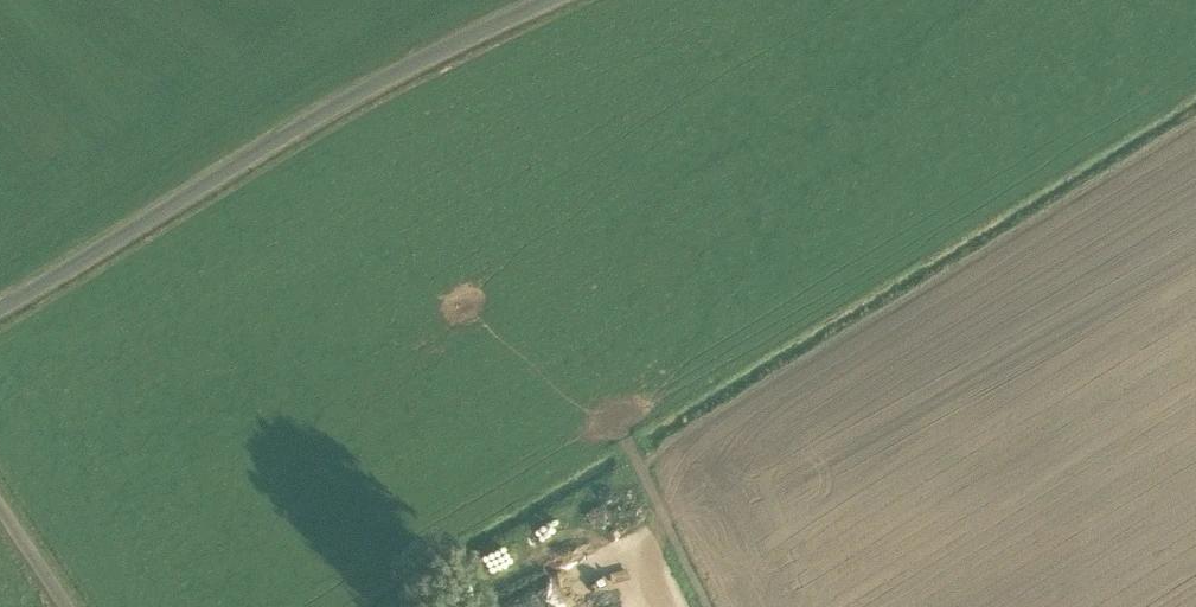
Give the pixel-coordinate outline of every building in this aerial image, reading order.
[(529,606),(556,606),(649,567),(636,539),(521,588),(529,606)]
